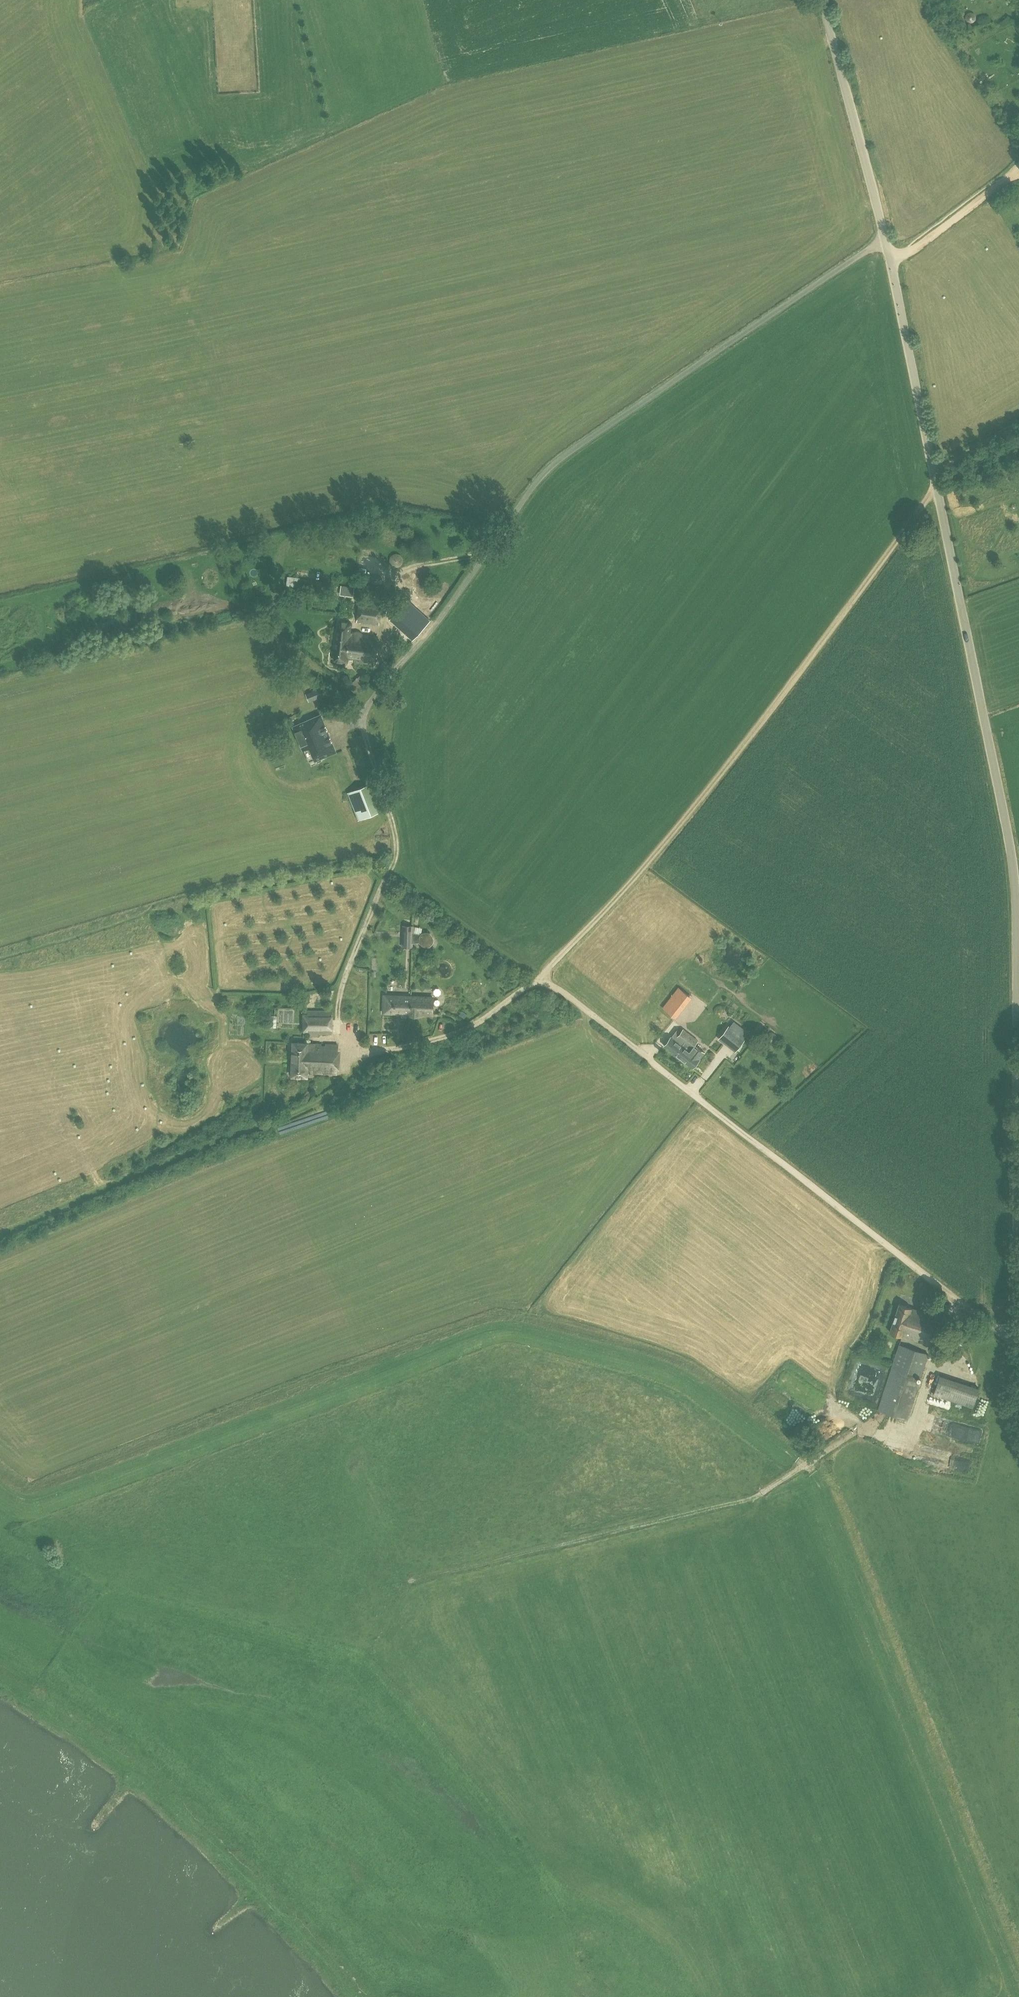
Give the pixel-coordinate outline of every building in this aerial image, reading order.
[(287,591),(299,593),(300,589),(324,592),(325,581),(289,577),(287,591)] [(341,594),(354,596),(355,587),(342,586),(341,594)] [(357,622),(380,625),(383,603),(360,600),(357,622)] [(408,600),(390,620),(412,640),(430,621),(408,600)] [(348,660),(375,664),(378,637),(350,634),(351,622),(340,621),(335,660),(348,662),(348,660)] [(348,686),(355,693),(368,682),(362,674),(348,686)] [(306,693),(310,702),(327,695),(323,686),(306,693)] [(295,727),(310,762),(320,758),(336,751),(321,716),(295,727)] [(348,792),(358,820),(379,812),(368,784),(348,792)] [(413,947),(413,943),(414,935),(414,932),(414,925),(403,925),(402,947),(413,947)] [(413,943),(419,943),(420,944),(424,946),(428,947),(431,945),(434,942),(434,938),(433,934),(429,932),(425,932),(422,933),(421,933),(414,932),(414,935),(413,943)] [(506,970),(502,975),(506,980),(511,975),(506,970)] [(679,988),(663,1008),(677,1019),(693,999),(679,988)] [(410,1012),(411,996),(386,995),(385,1012),(410,1013),(410,1012)] [(433,997),(411,996),(410,1012),(423,1012),(423,1013),(433,1014),(433,997)] [(281,1011),(283,1028),(299,1026),(297,1009),(281,1011)] [(304,1013),(304,1034),(333,1034),(333,1013),(304,1013)] [(388,1029),(402,1029),(402,1015),(388,1015),(388,1029)] [(718,1039),(736,1052),(746,1038),(729,1025),(718,1039)] [(664,1045),(676,1054),(691,1035),(683,1029),(678,1035),(675,1033),(672,1037),(671,1036),(664,1045)] [(389,1035),(381,1036),(382,1045),(390,1044),(389,1035)] [(676,1054),(693,1068),(700,1058),(705,1051),(695,1044),(698,1040),(691,1035),(676,1054)] [(292,1076),(308,1076),(308,1072),(338,1073),(338,1069),(340,1069),(341,1050),(339,1050),(339,1044),(293,1042),(292,1076)] [(903,1334),(932,1344),(941,1317),(912,1308),(912,1307),(900,1303),(890,1331),(902,1335),(903,1334)] [(878,1410),(908,1419),(929,1353),(899,1344),(878,1410)] [(935,1395),(973,1407),(979,1387),(941,1375),(935,1395)] [(934,1396),(931,1406),(955,1411),(957,1402),(934,1396)] [(771,1407),(783,1410),(786,1400),(774,1397),(771,1407)] [(965,1470),(965,1460),(956,1460),(957,1471),(965,1471),(965,1474),(973,1474),(973,1469),(965,1470)]
